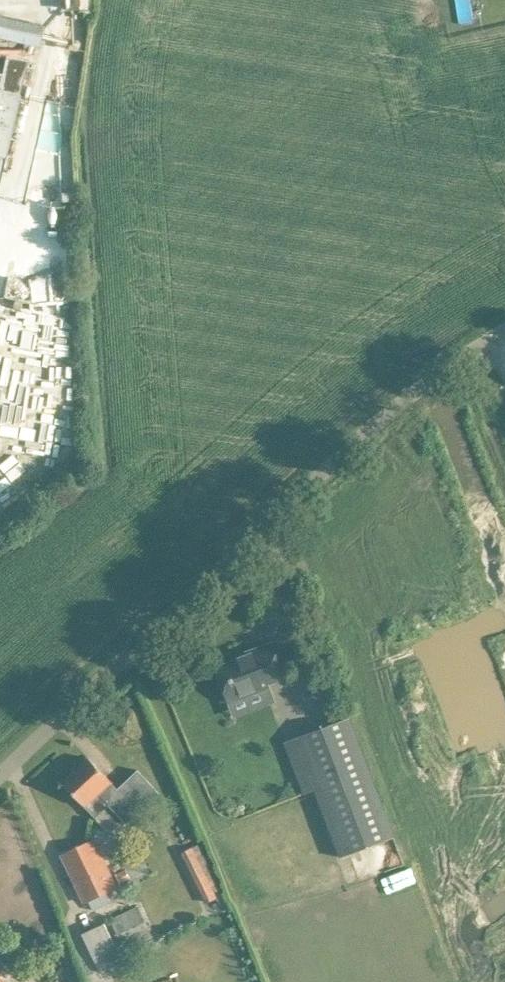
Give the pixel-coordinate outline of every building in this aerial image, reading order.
[(47,20),(0,14),(0,37),(44,42),(47,20)] [(27,60),(6,55),(1,74),(0,73),(0,176),(27,60)] [(216,668),(223,686),(229,703),(271,688),(269,684),(284,678),(271,643),(242,654),(243,658),(216,668)] [(296,737),(341,857),(394,838),(349,718),(296,737)] [(89,758),(63,782),(76,797),(85,806),(86,806),(96,817),(109,805),(126,824),(160,793),(138,770),(118,788),(117,787),(111,782),(103,772),(89,758)] [(62,855),(71,874),(84,903),(88,901),(91,908),(119,895),(94,841),(62,855)] [(181,853),(206,903),(217,898),(223,895),(198,844),(181,853)] [(223,895),(217,898),(224,912),(230,909),(223,895)] [(139,907),(111,920),(125,949),(144,940),(153,936),(139,907)] [(105,922),(82,933),(100,972),(123,961),(105,922)]
